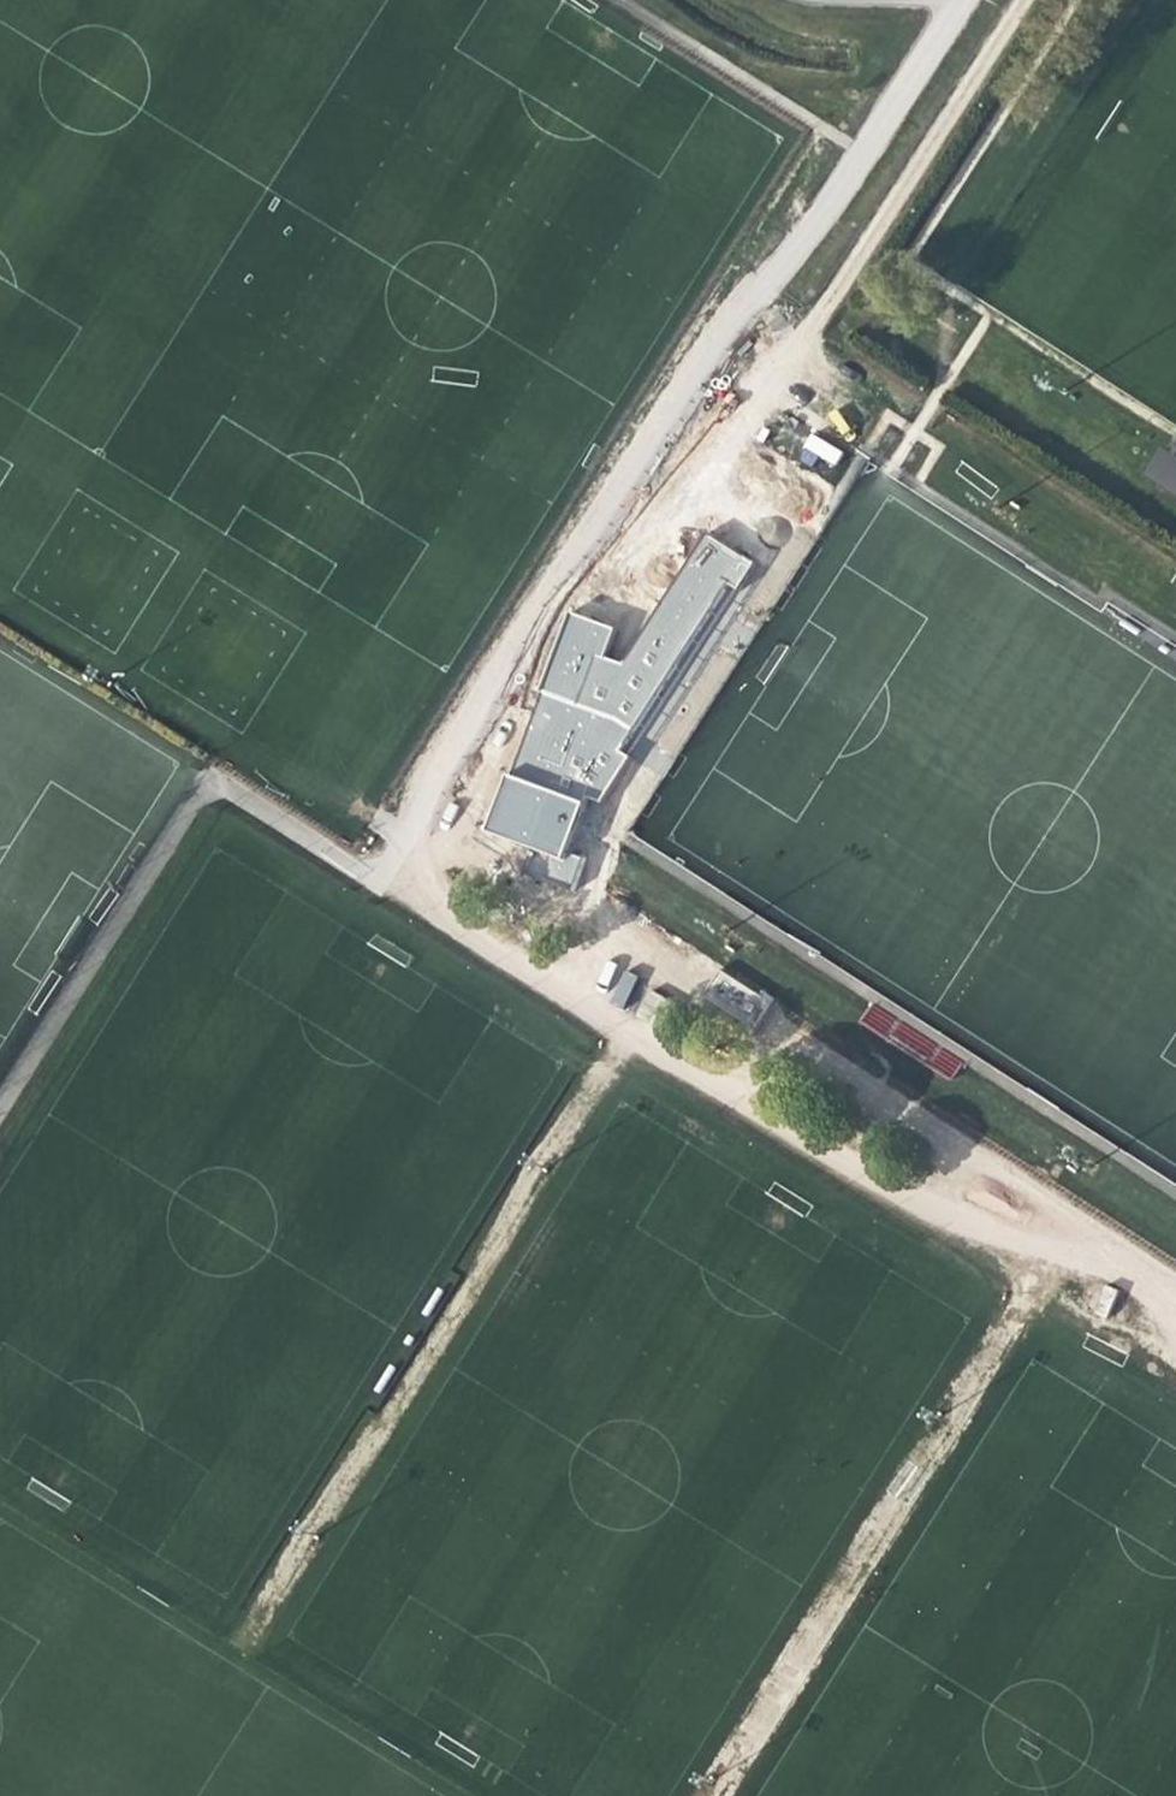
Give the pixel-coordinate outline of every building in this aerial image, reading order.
[(808,435),(802,450),(835,463),(841,449),(808,435)] [(1141,475),(1175,496),(1175,452),(1174,455),(1159,445),(1141,475)] [(562,610),(492,835),(561,856),(579,797),(608,806),(631,729),(675,743),(735,549),(682,533),(640,667),(603,655),(612,625),(562,610)] [(578,882),(581,858),(548,854),(545,878),(578,882)] [(751,1029),(770,1000),(721,968),(702,997),(751,1029)] [(779,1045),(793,1019),(768,1006),(754,1032),(779,1045)] [(950,1176),(974,1139),(812,1035),(788,1072),(950,1176)]
